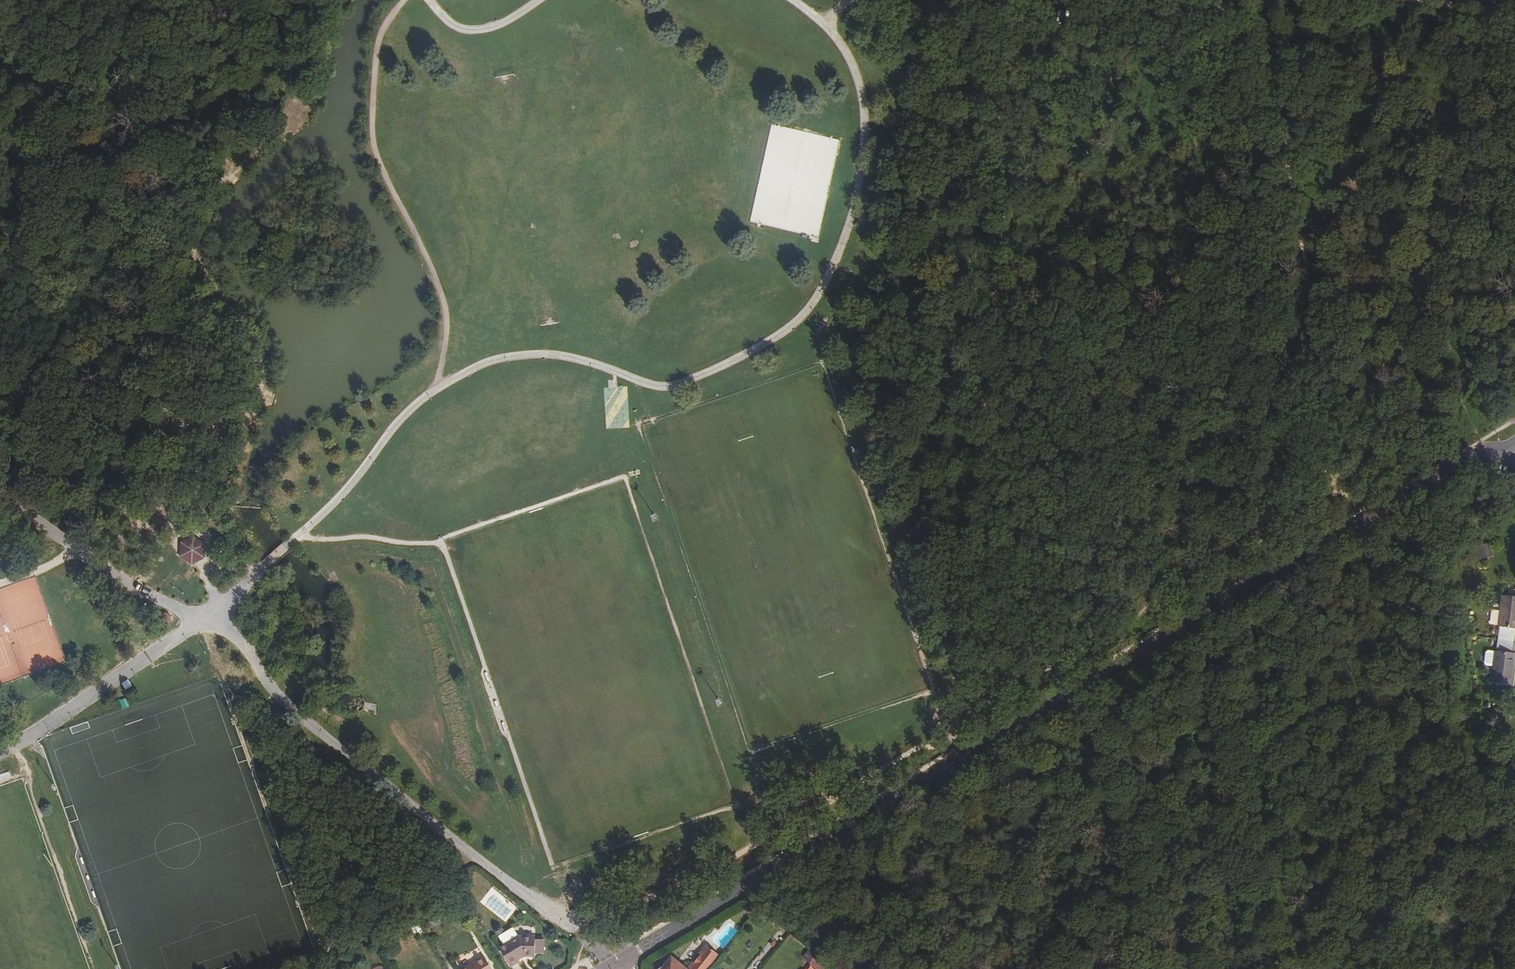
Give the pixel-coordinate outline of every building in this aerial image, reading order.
[(750,223),(816,234),(825,183),(823,180),(828,146),(824,138),(807,148),(817,167),(817,171),(807,169),(798,174),(797,178),(788,161),(798,156),(784,153),(780,155),(783,161),(779,163),(783,170),(780,187),(772,191),(780,193),(779,202),(777,203),(776,206),(772,199),(772,202),(751,213),(750,223)] [(181,556),(192,563),(202,557),(203,545),(193,538),(181,544),(181,556)] [(1478,559),(1487,557),(1484,546),(1476,549),(1478,559)] [(1514,656),(1510,655),(1513,629),(1514,630),(1514,599),(1500,598),(1496,628),(1498,628),(1495,653),(1493,653),(1489,683),(1510,686),(1514,656)] [(364,702),(363,709),(375,711),(376,705),(364,702)] [(516,959),(522,955),(531,955),(531,953),(540,953),(540,939),(531,939),(531,936),(515,936),(495,948),(506,967),(517,961),(516,959)] [(720,954),(708,945),(688,968),(708,968),(720,954)] [(812,961),(822,968),(824,968),(829,963),(818,954),(812,961)] [(480,958),(460,968),(486,968),(480,958)] [(672,958),(663,968),(686,968),(672,958)]
